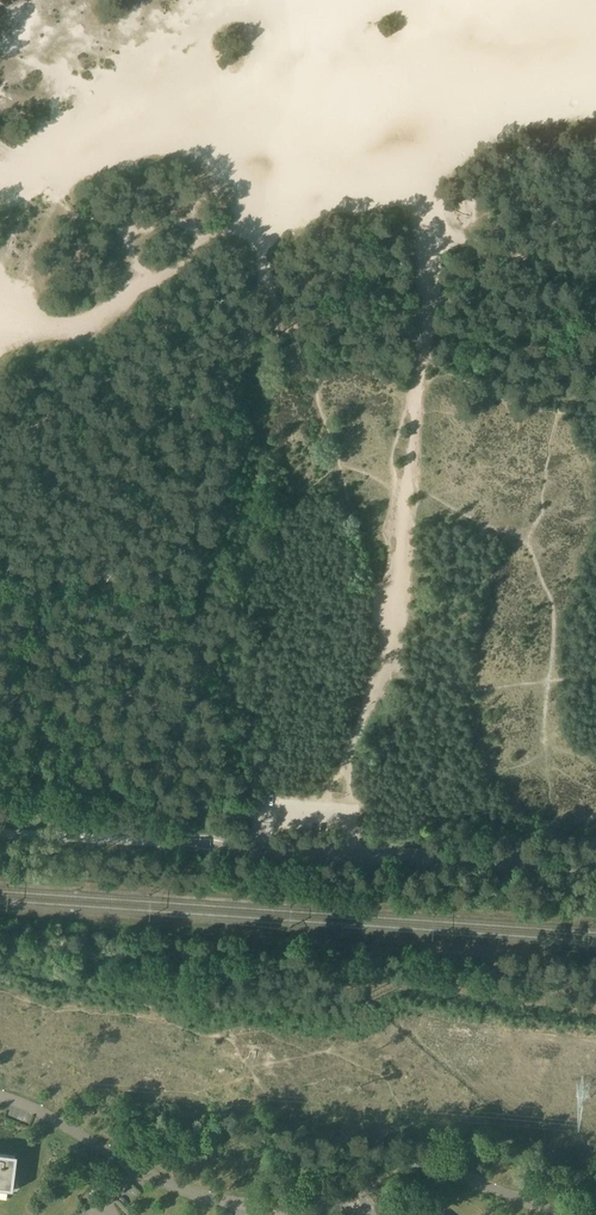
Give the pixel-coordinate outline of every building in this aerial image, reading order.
[(10,1200),(11,1188),(12,1180),(15,1180),(16,1171),(13,1171),(14,1158),(15,1156),(0,1154),(0,1199),(10,1200)]
